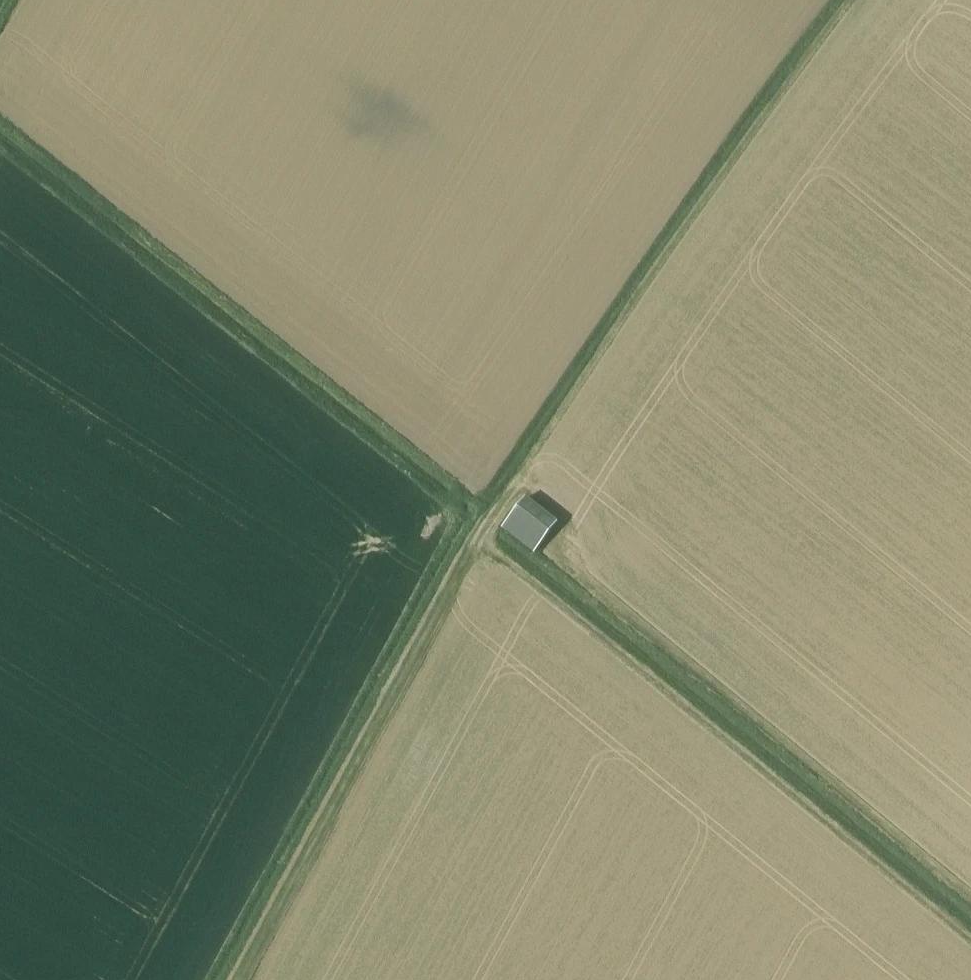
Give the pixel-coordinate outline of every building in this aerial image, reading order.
[(532,496),(506,528),(539,555),(565,523),(532,496)]
